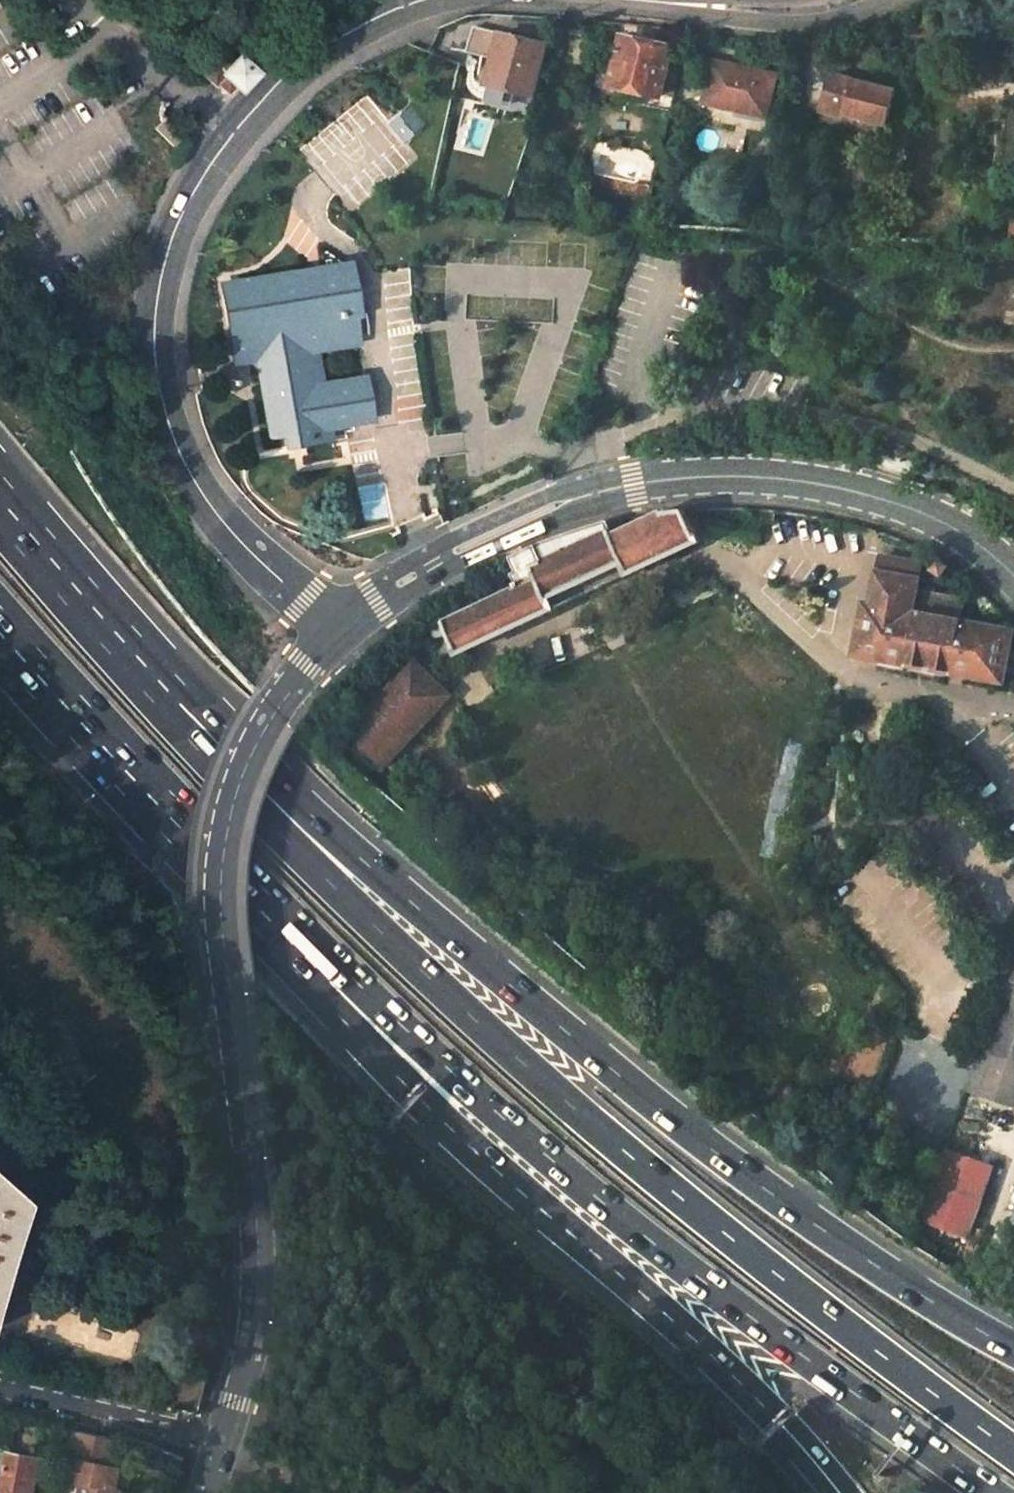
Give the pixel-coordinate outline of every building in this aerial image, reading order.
[(513,95),(530,100),(546,48),(473,26),(467,50),(494,57),(487,86),(513,95)] [(674,49),(624,37),(613,87),(663,98),(674,49)] [(228,59),(215,48),(194,71),(210,85),(213,83),(226,94),(232,88),(234,89),(250,71),(231,56),(228,59)] [(777,76),(715,63),(705,110),(735,117),(737,112),(767,119),(777,76)] [(833,76),(825,110),(887,125),(895,91),(833,76)] [(508,111),(513,95),(487,86),(481,102),(508,111)] [(425,124),(409,107),(392,122),(407,140),(425,124)] [(825,110),(821,125),(883,139),(887,125),(825,110)] [(155,129),(174,147),(182,138),(164,121),(155,129)] [(265,356),(255,357),(269,431),(284,428),(286,441),(333,432),(331,420),(373,412),(366,372),(324,379),(319,348),(359,340),(355,315),(360,313),(351,259),(225,282),(227,291),(220,292),(225,326),(232,325),(233,336),(261,331),(265,356)] [(233,336),(238,361),(255,357),(265,356),(261,331),(233,336)] [(515,574),(520,584),(444,621),(459,655),(556,610),(549,596),(624,562),(629,573),(699,540),(686,510),(659,514),(620,532),(615,523),(581,533),(531,552),(515,559),(520,571),(515,574)] [(864,605),(855,656),(1004,683),(1013,631),(960,621),(963,599),(924,591),(919,614),(912,613),(920,570),(914,564),(880,558),(872,606),(864,605)] [(950,566),(938,559),(932,569),(943,577),(950,566)] [(444,662),(459,655),(444,621),(428,629),(444,662)] [(386,764),(451,697),(415,662),(349,729),(386,764)] [(977,1094),(1013,1104),(1013,955),(977,1094)] [(925,1221),(966,1236),(994,1163),(953,1147),(925,1221)] [(23,1209),(0,1188),(0,1292),(23,1209)] [(7,1492),(40,1492),(48,1462),(43,1461),(52,1427),(29,1422),(21,1454),(16,1453),(7,1492)] [(85,1449),(76,1483),(87,1486),(85,1492),(119,1492),(109,1490),(121,1442),(101,1438),(98,1452),(85,1449)] [(185,1473),(176,1472),(173,1488),(182,1490),(185,1473)]
